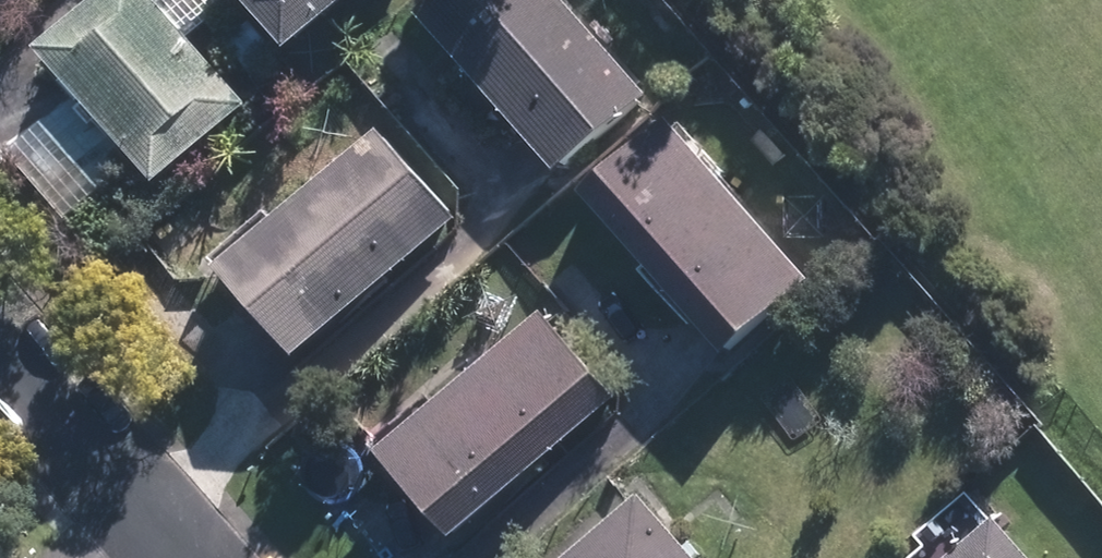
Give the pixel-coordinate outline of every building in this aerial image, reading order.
[(51,47),(166,181),(255,102),(166,0),(103,0),(51,47)] [(303,47),(356,0),(260,0),(303,47)] [(427,11),(566,170),(654,94),(572,0),(439,0),(427,11)] [(675,118),(591,192),(733,353),(817,279),(675,118)] [(229,266),(308,354),(463,216),(384,127),(229,266)] [(549,311),(391,449),(466,534),(624,396),(549,311)] [(647,494),(575,557),(704,557),(647,494)] [(999,518),(975,540),(957,520),(915,557),(1036,557),(999,518)]
